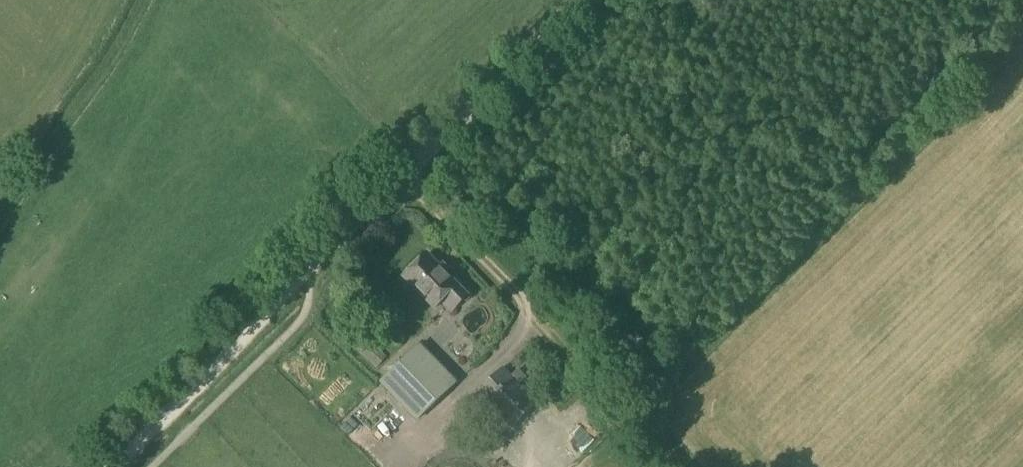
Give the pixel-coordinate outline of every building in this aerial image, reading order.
[(403,277),(434,308),(441,301),(452,311),(467,296),(426,254),(403,277)] [(358,352),(375,369),(386,358),(369,341),(358,352)] [(381,382),(418,421),(457,384),(421,345),(381,382)] [(538,404),(510,376),(503,368),(478,392),(512,428),(538,404)] [(541,386),(547,392),(553,386),(546,380),(541,386)] [(348,419),(361,407),(355,400),(342,412),(348,419)] [(592,404),(575,419),(585,430),(601,415),(592,404)] [(363,442),(370,436),(354,418),(347,424),(363,442)]
